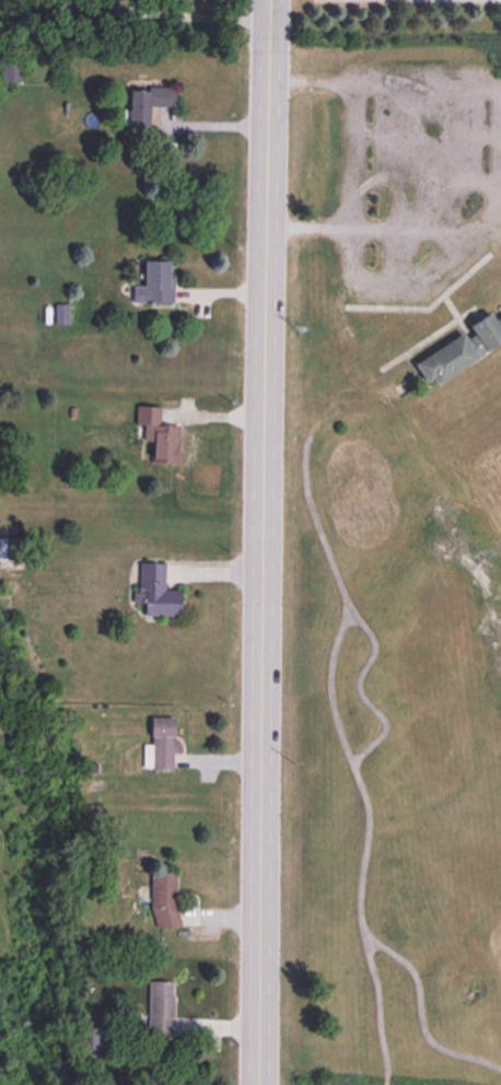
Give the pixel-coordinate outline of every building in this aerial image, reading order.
[(20,63),(20,81),(2,81),(3,63),(20,63)] [(174,88),(174,106),(149,105),(148,129),(128,128),(130,91),(148,92),(149,86),(174,88)] [(166,261),(165,278),(173,278),(173,302),(131,302),(131,285),(142,285),(142,261),(166,261)] [(67,304),(67,323),(54,323),(54,304),(67,304)] [(491,320),(490,318),(411,360),(423,384),(500,343),(500,315),(491,320)] [(136,406),(136,423),(139,423),(139,439),(152,440),(151,460),(176,463),(177,443),(174,443),(175,427),(158,425),(159,407),(136,406)] [(0,539),(0,561),(21,561),(21,539),(0,539)] [(162,562),(162,590),(178,590),(178,614),(144,614),(144,603),(132,603),(132,592),(138,592),(138,562),(162,562)] [(172,719),(172,736),(174,736),(174,751),(172,751),(171,767),(142,767),(142,744),(152,744),(152,736),(150,736),(150,719),(172,719)] [(175,873),(175,903),(179,928),(158,928),(150,909),(150,873),(175,873)] [(171,982),(170,996),(172,996),(171,1017),(170,1017),(168,1036),(147,1035),(148,981),(171,982)] [(89,1028),(89,1048),(108,1048),(109,1028),(89,1028)]
